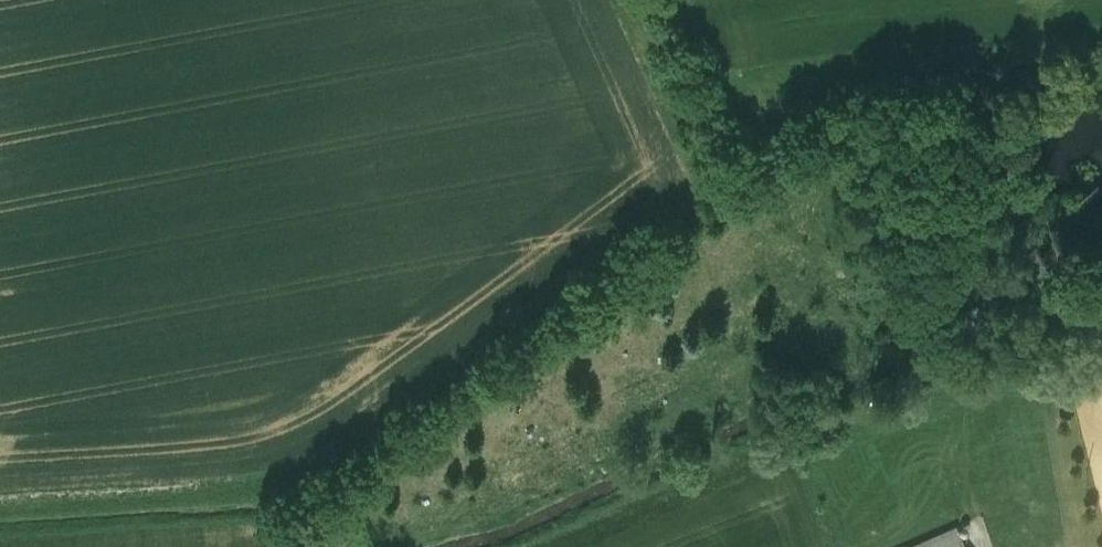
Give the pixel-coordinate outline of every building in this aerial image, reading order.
[(921,546),(983,546),(973,524),(921,546)]
